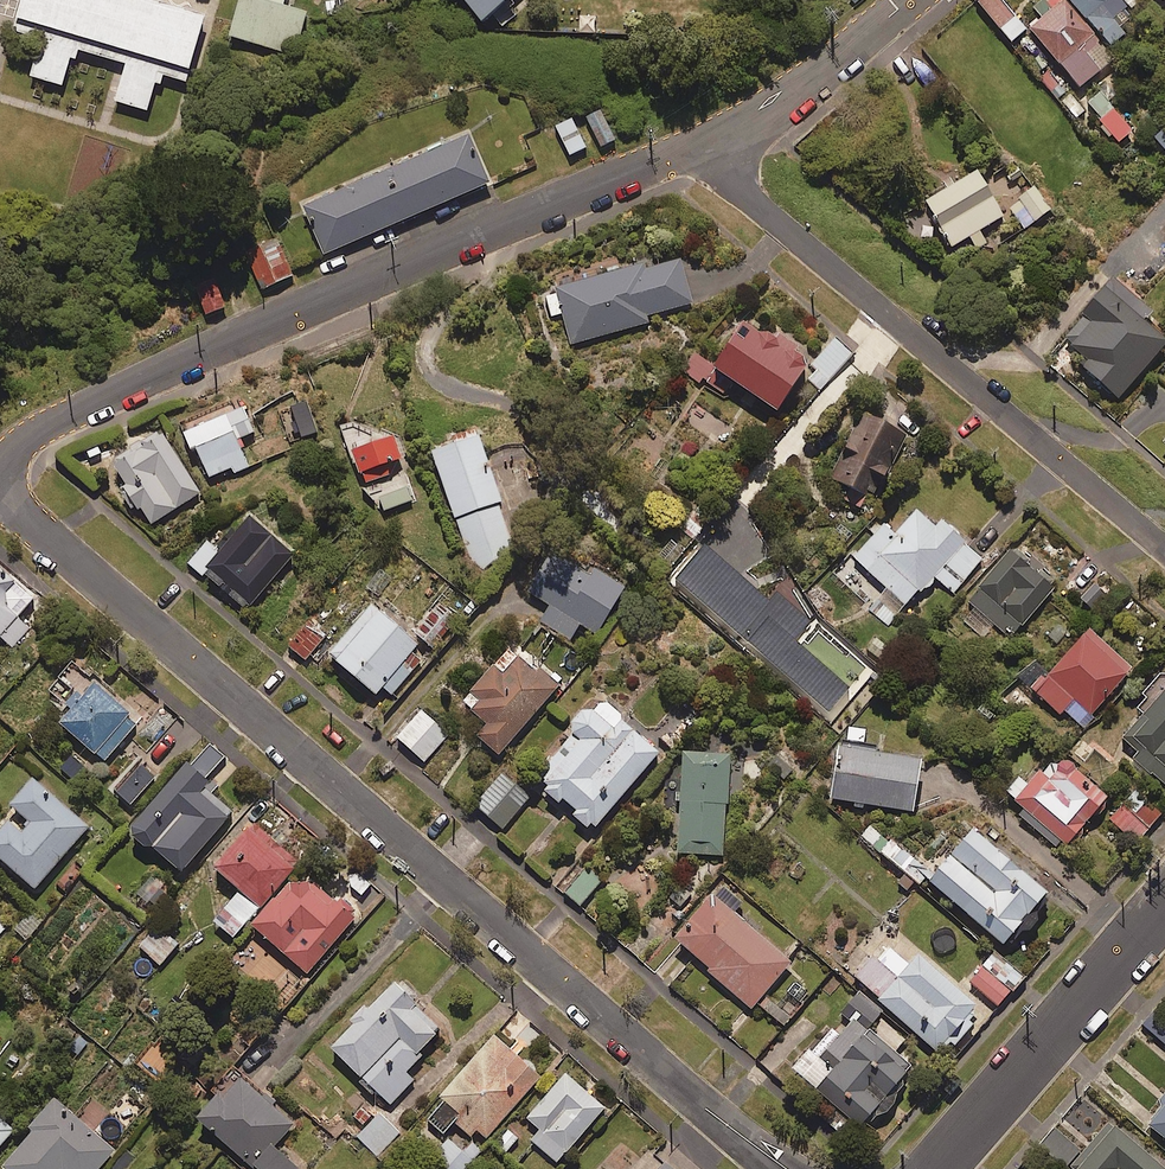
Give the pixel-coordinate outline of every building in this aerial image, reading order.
[(136,0),(18,0),(9,31),(37,40),(27,75),(64,86),(75,52),(121,65),(111,99),(144,109),(155,74),(182,82),(200,19),(136,0)] [(316,0),(235,0),(223,41),(307,66),(326,3),(316,0)] [(481,21),(506,0),(463,0),(481,21)] [(1000,0),(977,0),(976,0),(1010,41),(1024,29),(1000,0)] [(1063,0),(1045,0),(1035,9),(1042,17),(1028,29),(1080,87),(1114,56),(1063,0)] [(1111,44),(1124,33),(1111,18),(1131,0),(1071,0),(1111,44)] [(1130,131),(1102,91),(1086,102),(1115,142),(1130,131)] [(614,139),(598,109),(585,116),(600,146),(614,139)] [(584,147),(570,118),(554,125),(568,155),(584,147)] [(490,183),(468,133),(299,205),(321,256),(490,183)] [(1002,214),(976,170),(924,201),(951,245),(969,234),(977,247),(985,242),(978,229),(1002,214)] [(1007,206),(1016,219),(1025,213),(1031,221),(1050,209),(1034,187),(1007,206)] [(291,275),(274,237),(242,252),(259,289),(291,275)] [(691,303),(677,252),(542,291),(550,316),(562,312),(571,344),(648,322),(646,316),(691,303)] [(1110,276),(1082,310),(1085,313),(1057,346),(1118,398),(1164,342),(1164,339),(1143,321),(1151,311),(1110,276)] [(224,306),(213,277),(193,284),(204,314),(224,306)] [(711,365),(702,380),(722,393),(730,381),(774,410),(806,362),(741,319),(711,365)] [(702,380),(711,365),(691,352),(678,372),(698,385),(702,380)] [(919,412),(896,400),(883,422),(860,409),(824,475),(849,489),(844,499),(866,510),(919,412)] [(207,477),(230,467),(235,477),(250,470),(236,439),(252,432),(242,407),(187,431),(207,477)] [(317,433),(308,408),(293,413),(301,438),(317,433)] [(109,465),(136,510),(139,509),(149,524),(199,494),(162,433),(109,465)] [(501,500),(472,433),(428,452),(478,568),(516,552),(495,502),(501,500)] [(362,485),(391,475),(387,464),(399,460),(391,437),(351,450),(362,485)] [(411,500),(402,476),(381,483),(384,492),(373,496),(379,511),(411,500)] [(933,526),(913,509),(893,531),(883,522),(852,557),(906,605),(932,575),(952,592),(982,557),(939,519),(933,526)] [(292,554),(243,514),(215,548),(205,540),(187,562),(245,610),(292,554)] [(737,575),(704,546),(669,585),(743,651),(758,635),(729,610),(736,601),(724,590),(737,575)] [(1055,585),(1010,547),(966,598),(1011,637),(1055,585)] [(587,572),(546,548),(521,590),(549,606),(540,621),(569,639),(578,623),(595,633),(624,584),(591,565),(587,572)] [(8,592),(19,581),(0,564),(0,636),(1,635),(12,646),(31,626),(9,606),(8,592)] [(1105,594),(1092,582),(1078,597),(1091,609),(1105,594)] [(418,642),(369,602),(326,656),(374,695),(381,686),(392,695),(415,667),(405,658),(418,642)] [(322,638),(304,625),(288,647),(306,660),(322,638)] [(1129,667),(1085,630),(1033,691),(1067,720),(1080,705),(1090,714),(1129,667)] [(556,686),(508,644),(459,701),(485,724),(475,736),(497,755),(556,686)] [(1142,712),(1122,737),(1136,749),(1129,757),(1164,786),(1164,676),(1156,676),(1140,693),(1145,698),(1136,707),(1142,712)] [(141,720),(97,679),(60,719),(105,760),(141,720)] [(561,799),(574,809),(569,814),(585,827),(589,822),(596,827),(658,752),(619,721),(623,716),(601,698),(590,711),(583,706),(567,726),(571,730),(533,776),(544,785),(539,792),(555,806),(561,799)] [(447,735),(420,710),(396,737),(423,761),(447,735)] [(845,724),(843,742),(865,744),(867,726),(845,724)] [(225,756),(210,743),(194,763),(190,760),(132,828),(183,872),(235,811),(202,783),(225,756)] [(918,757),(836,747),(829,800),(912,811),(918,757)] [(72,752),(60,766),(77,781),(89,768),(72,752)] [(729,754),(680,752),(677,853),(722,855),(729,754)] [(1105,797),(1054,752),(1026,785),(1017,777),(1002,793),(1035,821),(1032,825),(1060,849),(1105,797)] [(157,776),(143,763),(118,790),(132,803),(157,776)] [(530,795),(502,772),(474,805),(502,829),(530,795)] [(36,778),(14,803),(32,819),(25,828),(13,817),(0,831),(0,854),(36,887),(90,826),(36,778)] [(1159,815),(1130,790),(1107,817),(1136,842),(1159,815)] [(299,862),(255,824),(218,867),(242,889),(215,920),(235,937),(299,862)] [(1044,893),(970,829),(927,880),(1001,944),(1044,893)] [(928,872),(908,855),(897,869),(917,885),(928,872)] [(600,882),(585,869),(564,892),(579,905),(600,882)] [(316,880),(292,878),(253,921),(309,971),(358,917),(316,880)] [(738,903),(718,885),(672,938),(711,971),(709,974),(750,1009),(790,961),(731,911),(738,903)] [(43,922),(31,911),(14,929),(26,940),(43,922)] [(159,924),(138,947),(159,967),(181,944),(159,924)] [(908,965),(884,944),(854,978),(942,1057),(982,1012),(917,954),(908,965)] [(1009,992),(981,965),(968,979),(995,1006),(1009,992)] [(412,1080),(406,1074),(422,1058),(416,1052),(438,1029),(411,1004),(417,998),(395,978),(329,1049),(389,1105),(412,1080)] [(881,1011),(859,993),(812,1050),(833,1068),(814,1090),(858,1127),(872,1110),(880,1117),(896,1099),(888,1092),(910,1066),(866,1028),(881,1011)] [(1143,1026),(1164,1047),(1164,1046),(1164,1024),(1155,1014),(1143,1026)] [(539,1076),(492,1035),(437,1098),(441,1102),(426,1120),(442,1134),(453,1121),(470,1136),(476,1130),(485,1138),(539,1076)] [(240,1073),(200,1116),(258,1168),(301,1168),(302,1168),(276,1145),(296,1123),(240,1073)] [(603,1108),(565,1074),(525,1118),(537,1128),(528,1138),(555,1162),(603,1108)] [(56,1098),(4,1166),(8,1168),(99,1168),(117,1146),(56,1098)] [(1147,1124),(1164,1139),(1164,1102),(1147,1124)] [(399,1131),(378,1113),(357,1137),(377,1155),(399,1131)] [(0,1116),(0,1144),(14,1128),(0,1116)] [(1107,1126),(1071,1168),(1160,1168),(1107,1126)]
